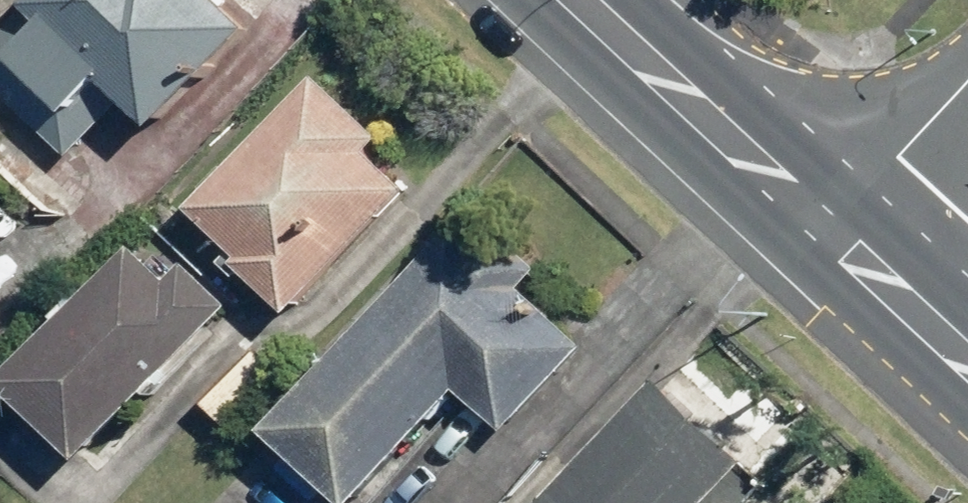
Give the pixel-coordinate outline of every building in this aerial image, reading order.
[(0,34),(0,93),(71,160),(126,102),(156,131),(251,33),(216,0),(32,0),(0,34)] [(319,79),(193,212),(236,253),(224,266),(242,282),(247,276),(292,318),(411,192),(372,155),(385,141),(319,79)] [(252,433),(329,502),(346,502),(450,390),(497,433),(576,348),(512,290),(530,271),(478,223),(459,243),(442,227),(252,433)] [(134,248),(2,385),(83,463),(232,308),(189,266),(172,284),(134,248)] [(542,502),(696,502),(739,457),(658,381),(542,502)]
